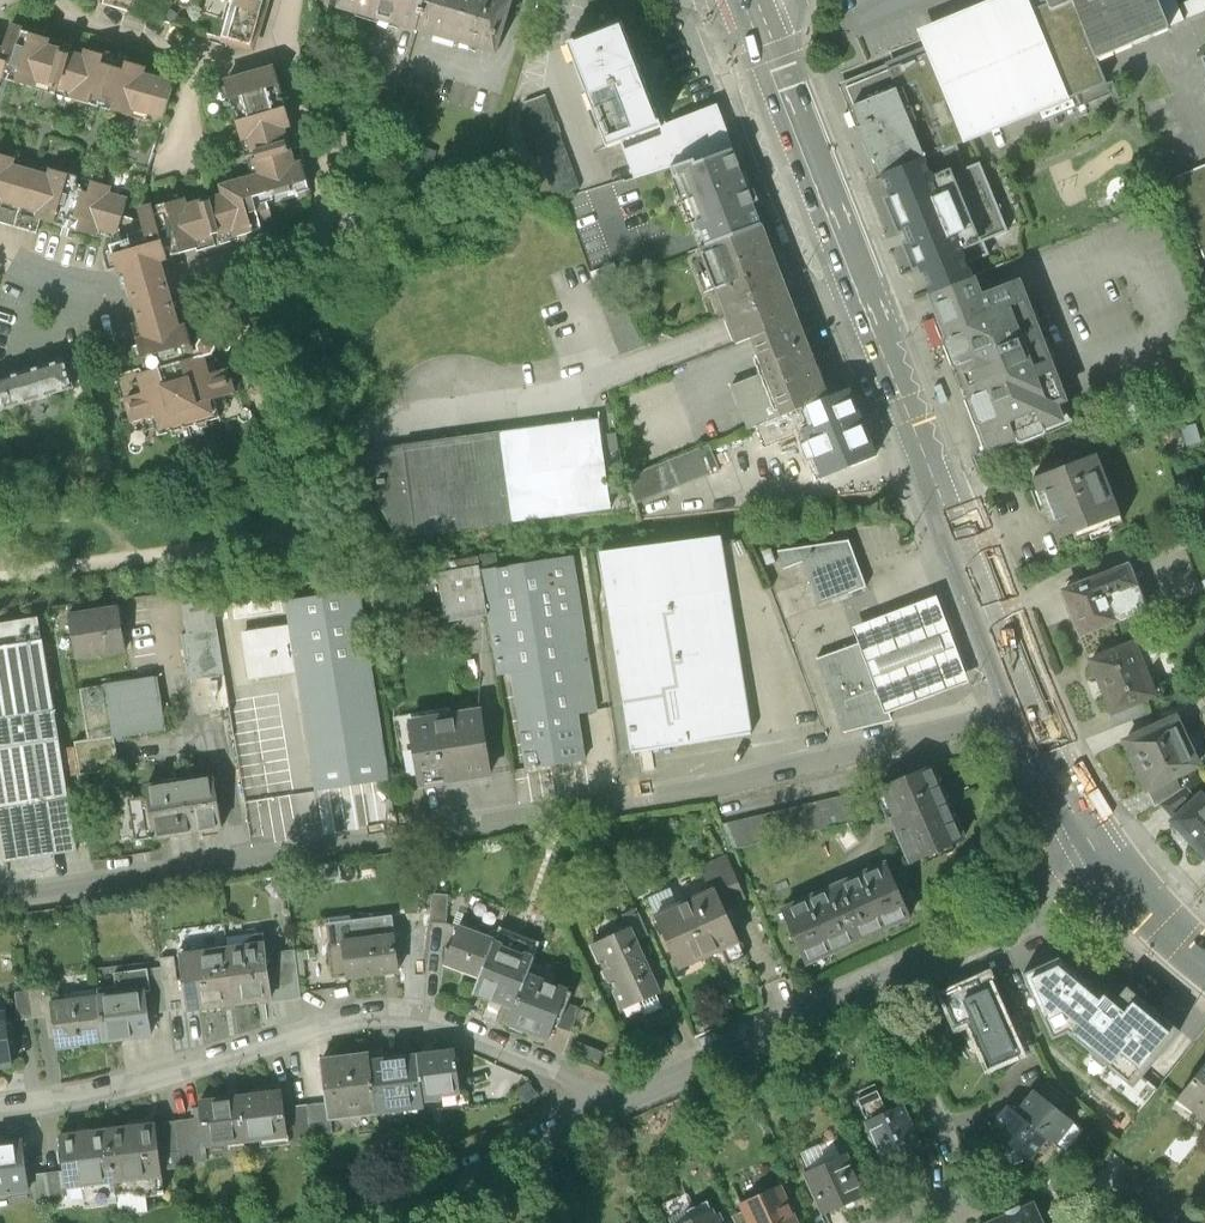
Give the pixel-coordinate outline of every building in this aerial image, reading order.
[(222,39),(229,42),(230,40),(238,42),(246,45),(253,40),(265,0),(233,0),(222,39)] [(342,6),(358,11),(359,9),(400,22),(400,24),(418,29),(427,0),(344,0),(342,6)] [(418,29),(438,35),(438,33),(479,46),(479,47),(497,53),(513,0),(427,0),(418,29)] [(927,53),(1032,10),(1028,0),(992,0),(917,31),(924,46),(927,53)] [(1048,4),(1048,3),(1052,12),(1073,3),(1094,54),(1093,55),(1095,61),(1097,60),(1170,30),(1169,27),(1183,21),(1174,0),(1046,0),(1048,4)] [(888,70),(904,110),(911,107),(917,122),(921,121),(935,154),(957,145),(1036,113),(1105,84),(1106,84),(1097,60),(1095,61),(1093,55),(1094,54),(1073,3),(1052,12),(1048,3),(1048,4),(1032,10),(927,53),(888,70)] [(622,23),(569,43),(569,45),(573,44),(580,62),(576,64),(588,93),(591,92),(604,128),(601,129),(608,148),(621,142),(662,127),(622,23)] [(10,28),(3,52),(0,64),(0,78),(34,88),(36,79),(63,87),(72,56),(45,48),(48,39),(10,28)] [(86,60),(72,56),(63,87),(77,91),(74,100),(108,110),(121,61),(89,51),(86,60)] [(144,67),(121,61),(108,110),(130,117),(132,108),(150,113),(151,110),(166,114),(173,89),(159,85),(160,82),(142,76),(144,67)] [(159,213),(157,215),(168,250),(170,249),(172,256),(197,249),(195,240),(234,229),(238,239),(275,228),(268,202),(310,191),(303,165),(294,167),(282,128),(291,125),(275,69),(226,84),(242,139),(250,136),(262,177),(223,188),(226,197),(185,209),(183,199),(157,207),(159,213)] [(888,70),(846,88),(882,175),(935,154),(921,121),(917,122),(911,107),(904,110),(888,70)] [(1105,84),(1036,113),(1040,123),(1110,94),(1105,84)] [(581,188),(546,95),(521,105),(554,198),(581,188)] [(717,106),(662,127),(621,142),(635,179),(670,168),(695,160),(696,163),(732,149),(733,149),(717,106)] [(967,264),(989,255),(984,242),(1008,232),(980,163),(966,168),(957,145),(935,154),(882,175),(881,175),(890,195),(883,198),(898,235),(905,232),(908,241),(901,244),(913,271),(920,269),(930,294),(931,293),(971,278),(973,277),(967,264)] [(436,153),(420,147),(413,166),(429,172),(436,153)] [(706,246),(762,225),(758,216),(753,203),(758,201),(754,190),(749,192),(733,149),(732,149),(696,163),(695,160),(670,168),(674,179),(679,177),(697,222),(692,224),(695,233),(700,231),(703,238),(706,246)] [(0,155),(0,203),(1,199),(41,211),(39,220),(60,226),(74,176),(54,170),(51,179),(11,168),(13,159),(0,155)] [(458,163),(449,160),(446,170),(455,173),(458,163)] [(1171,179),(1204,262),(1204,165),(1171,179)] [(110,187),(74,176),(60,226),(94,236),(98,224),(119,230),(123,216),(126,204),(106,198),(110,187)] [(168,250),(157,215),(155,216),(153,208),(139,212),(141,219),(136,220),(123,216),(119,230),(122,243),(110,246),(118,272),(127,269),(133,290),(137,303),(168,295),(164,282),(158,260),(167,257),(165,251),(168,250)] [(706,246),(699,248),(731,332),(736,345),(754,337),(798,320),(794,309),(762,225),(706,246)] [(621,277),(595,287),(621,357),(647,347),(621,277)] [(971,278),(931,293),(936,304),(939,314),(952,345),(960,366),(970,371),(973,370),(978,383),(975,384),(970,394),(990,446),(1068,416),(1017,283),(979,298),(975,288),(971,278)] [(158,436),(220,418),(215,399),(234,394),(227,370),(208,375),(203,358),(213,355),(217,349),(216,347),(215,342),(208,338),(201,341),(198,347),(199,350),(194,352),(187,328),(178,330),(168,295),(137,303),(147,340),(138,342),(147,373),(141,374),(146,393),(128,398),(134,423),(153,418),(158,436)] [(801,328),(798,320),(754,337),(757,345),(767,370),(784,414),(828,397),(801,328)] [(54,363),(8,377),(0,379),(0,410),(73,388),(65,360),(54,363)] [(767,370),(731,384),(749,428),(757,425),(784,414),(767,370)] [(848,389),(828,397),(784,414),(757,425),(765,445),(804,430),(822,477),(876,456),(848,389)] [(599,419),(351,454),(397,538),(611,509),(599,419)] [(1196,424),(1180,428),(1185,447),(1202,442),(1196,424)] [(720,469),(710,443),(630,474),(637,502),(720,469)] [(1097,454),(1033,479),(1057,540),(1073,533),(1076,540),(1123,522),(1097,454)] [(720,538),(601,553),(632,753),(652,750),(751,735),(724,562),(720,538)] [(850,541),(779,551),(786,569),(803,563),(815,593),(820,605),(867,587),(863,576),(850,541)] [(597,712),(575,558),(480,571),(488,616),(490,616),(498,677),(513,675),(527,770),(585,761),(578,715),(597,712)] [(1068,589),(1064,591),(1081,634),(1117,619),(1144,609),(1128,566),(1082,584),(1079,577),(1066,583),(1068,589)] [(446,623),(488,616),(480,571),(479,567),(438,574),(438,579),(441,598),(446,623)] [(438,579),(359,595),(363,613),(441,598),(438,579)] [(212,594),(211,589),(184,593),(190,634),(184,635),(191,680),(199,679),(204,711),(230,707),(212,594)] [(359,591),(288,602),(292,626),(299,673),(318,791),(389,780),(363,613),(359,595),(359,591)] [(917,604),(853,628),(884,714),(947,690),(969,682),(937,596),(917,604)] [(119,607),(69,616),(76,658),(126,650),(119,607)] [(1144,609),(1117,619),(1123,633),(1150,623),(1144,609)] [(41,640),(38,620),(0,626),(0,647),(41,640)] [(299,673),(292,626),(246,633),(250,657),(246,657),(250,681),(299,673)] [(1151,636),(1134,643),(1145,672),(1149,670),(1159,656),(1151,636)] [(0,647),(0,836),(4,862),(28,859),(29,862),(35,864),(42,865),(48,863),(53,859),(53,855),(77,851),(43,640),(41,640),(0,647)] [(844,732),(889,722),(885,709),(886,706),(884,699),(880,697),(860,643),(816,659),(844,732)] [(1134,643),(1091,661),(1112,712),(1145,699),(1155,695),(1145,672),(1134,643)] [(158,677),(80,689),(88,740),(88,743),(114,739),(166,730),(158,677)] [(1151,713),(1145,699),(1112,712),(1110,713),(1115,727),(1151,713)] [(480,712),(395,725),(405,789),(490,776),(480,712)] [(1176,717),(1125,741),(1147,789),(1175,776),(1198,765),(1185,737),(1176,717)] [(1185,737),(1198,765),(1200,764),(1202,762),(1204,759),(1204,741),(1200,730),(1185,737)] [(119,769),(114,739),(88,743),(88,740),(74,742),(79,776),(119,769)] [(912,863),(962,841),(931,766),(880,788),(888,807),(912,863)] [(216,776),(147,786),(155,838),(224,827),(216,776)] [(1175,776),(1147,789),(1148,790),(1147,790),(1155,807),(1159,804),(1181,790),(1175,776)] [(1181,790),(1159,804),(1173,819),(1197,798),(1186,787),(1181,790)] [(856,794),(723,826),(734,850),(862,819),(856,794)] [(1197,798),(1173,819),(1172,821),(1204,857),(1204,794),(1203,796),(1201,794),(1197,798)] [(701,866),(712,892),(716,890),(724,908),(744,899),(725,855),(701,866)] [(782,912),(806,964),(910,917),(887,865),(859,878),(782,912)] [(663,911),(681,906),(676,889),(657,894),(663,911)] [(712,892),(656,917),(679,968),(722,949),(729,965),(746,957),(724,908),(716,890),(712,892)] [(449,895),(432,894),(431,924),(448,925),(449,895)] [(622,915),(628,928),(629,928),(635,941),(648,935),(637,909),(622,915)] [(362,915),(325,920),(333,979),(421,968),(427,924),(394,928),(393,916),(362,920),(362,915)] [(481,929),(461,921),(451,947),(446,947),(445,963),(479,977),(480,977),(494,941),(479,935),(481,929)] [(499,927),(494,941),(480,977),(479,977),(473,993),(513,1008),(508,1023),(509,1024),(527,975),(528,975),(535,957),(534,957),(540,942),(499,927)] [(628,928),(592,945),(621,1010),(638,1003),(644,1016),(662,1008),(656,995),(658,994),(649,972),(636,944),(635,941),(629,928),(628,928)] [(256,946),(228,950),(233,1002),(272,998),(269,969),(265,934),(254,935),(256,946)] [(186,1009),(233,1002),(228,950),(203,953),(203,947),(178,950),(186,1009)] [(281,968),(269,969),(272,998),(273,1002),(301,999),(295,950),(279,952),(281,968)] [(1059,958),(1022,975),(1052,1040),(1067,1033),(1133,1087),(1152,1066),(1180,1031),(1127,987),(1114,1003),(1059,958)] [(116,988),(97,990),(103,1040),(151,1034),(148,1014),(153,1013),(148,969),(114,973),(116,988)] [(528,975),(527,975),(509,1024),(548,1039),(556,1020),(559,1022),(560,1022),(567,1004),(571,992),(528,975)] [(988,1068),(1020,1054),(1021,1054),(1005,1019),(1003,1014),(997,999),(988,1003),(985,996),(981,987),(978,979),(942,995),(956,1027),(968,1022),(988,1068)] [(65,1002),(50,1004),(56,1050),(81,1047),(80,1043),(103,1040),(97,990),(65,994),(65,1002)] [(559,1022),(557,1027),(570,1033),(579,1009),(567,1004),(560,1022),(559,1022)] [(1018,1013),(1005,1019),(1021,1054),(1020,1054),(1022,1058),(1035,1052),(1018,1013)] [(15,1069),(9,1016),(0,1017),(0,1071),(15,1069)] [(578,1042),(572,1055),(599,1066),(604,1053),(578,1042)] [(453,1094),(448,1050),(430,1053),(412,1055),(418,1104),(433,1102),(433,1096),(453,1094)] [(325,1118),(370,1113),(364,1060),(363,1054),(315,1060),(321,1110),(322,1118),(325,1118)] [(418,1104),(412,1055),(364,1060),(370,1113),(418,1107),(418,1104)] [(1177,1099),(1204,1121),(1204,1064),(1177,1099)] [(1047,1083),(1039,1094),(1061,1112),(1070,1100),(1047,1083)] [(279,1115),(276,1090),(232,1095),(238,1143),(282,1138),(279,1115)] [(857,1099),(867,1123),(886,1114),(876,1091),(857,1099)] [(1035,1091),(1017,1114),(1047,1137),(1054,1143),(1073,1121),(1061,1112),(1039,1094),(1035,1091)] [(200,1148),(238,1143),(232,1095),(188,1101),(191,1127),(194,1149),(195,1156),(201,1156),(200,1148)] [(1009,1107),(991,1129),(1028,1159),(1047,1137),(1017,1114),(1009,1107)] [(867,1123),(864,1124),(881,1163),(918,1147),(902,1108),(886,1114),(867,1123)] [(321,1110),(279,1115),(282,1138),(283,1146),(328,1141),(325,1118),(322,1118),(321,1110)] [(194,1149),(191,1127),(161,1131),(165,1160),(176,1159),(195,1156),(194,1149)] [(176,1159),(165,1160),(161,1131),(161,1129),(112,1135),(118,1184),(179,1177),(176,1159)] [(991,1129),(982,1141),(1013,1165),(1028,1159),(991,1129)] [(64,1191),(118,1184),(112,1135),(58,1141),(63,1177),(64,1191)] [(0,1146),(0,1196),(30,1193),(29,1181),(24,1143),(0,1146)] [(845,1156),(803,1175),(822,1217),(864,1198),(845,1156)] [(63,1177),(44,1179),(47,1208),(66,1206),(64,1191),(63,1177)] [(44,1179),(29,1181),(30,1193),(32,1210),(47,1208),(44,1179)] [(749,1222),(797,1222),(780,1184),(739,1201),(749,1222)] [(1121,1193),(1105,1213),(1117,1222),(1133,1222),(1143,1210),(1121,1193)] [(981,1222),(1043,1222),(1033,1200),(981,1222)] [(681,1222),(720,1222),(714,1208),(681,1222)]
